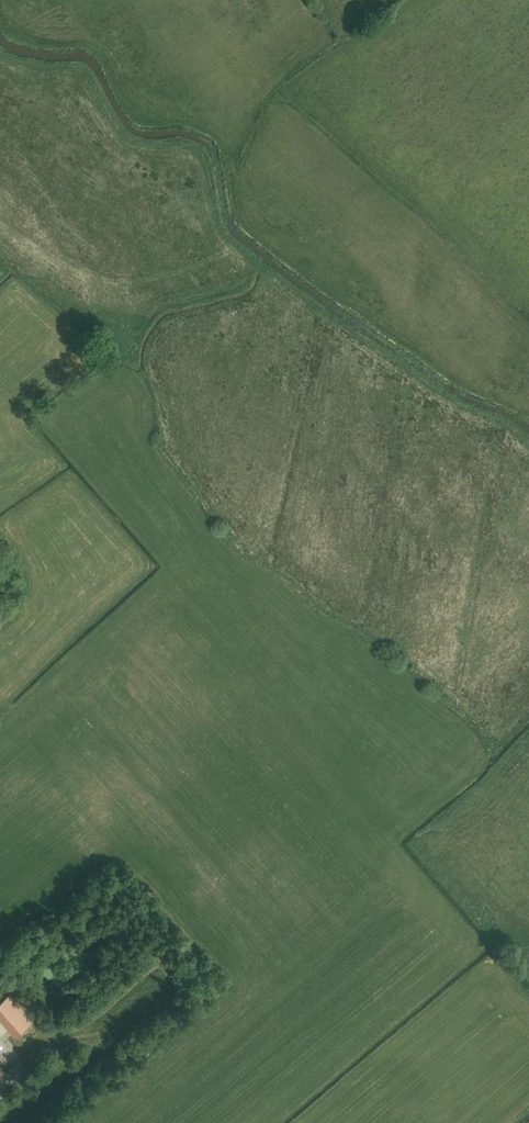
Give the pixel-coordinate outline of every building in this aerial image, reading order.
[(0,1002),(0,1021),(14,1038),(33,1022),(9,994),(0,1002)] [(22,1061),(20,1058),(4,1071),(0,1067),(0,1099),(16,1086),(16,1087),(32,1073),(22,1061)]
